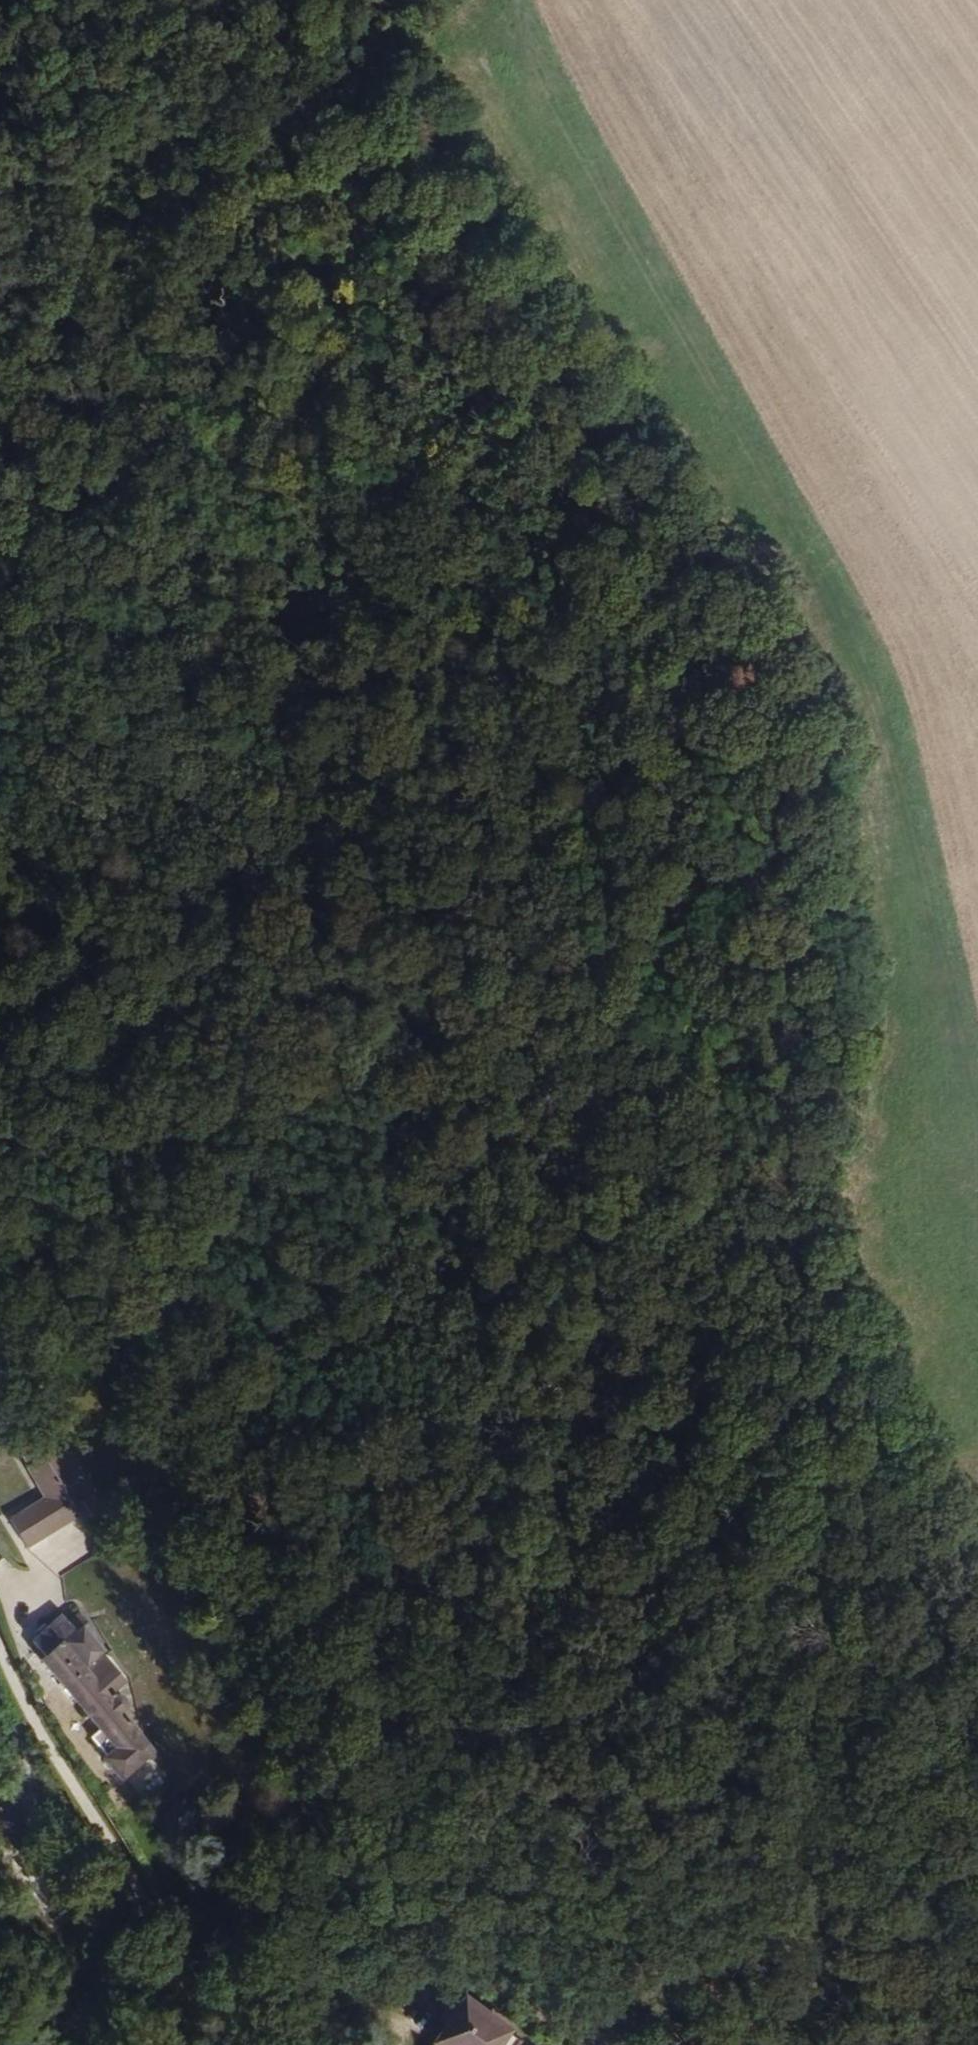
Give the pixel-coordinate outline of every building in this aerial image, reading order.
[(27,1553),(82,1518),(35,1442),(16,1454),(45,1497),(8,1522),(27,1553)] [(40,1659),(71,1631),(76,1636),(86,1627),(79,1619),(63,1632),(57,1625),(30,1648),(40,1659)] [(126,1686),(89,1643),(100,1633),(91,1622),(86,1627),(76,1636),(71,1631),(40,1659),(44,1664),(41,1667),(109,1744),(98,1755),(113,1773),(147,1741),(125,1717),(133,1709),(132,1702),(126,1699),(121,1699),(116,1704),(112,1700),(126,1686)] [(125,1787),(159,1755),(147,1741),(113,1773),(125,1787)] [(532,2042),(472,2001),(442,2044),(530,2044),(532,2042)]
